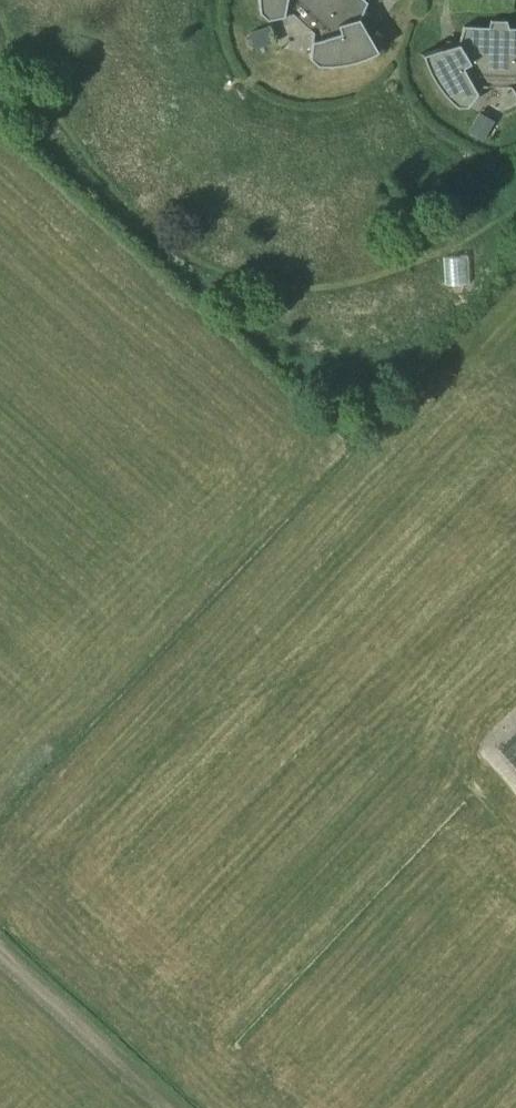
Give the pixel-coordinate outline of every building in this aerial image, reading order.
[(260,14),(261,14),(267,20),(292,15),(312,34),(309,59),(310,59),(316,64),(316,65),(325,66),(334,65),(345,64),(354,62),(366,57),(378,52),(360,21),(367,4),(363,0),(258,0),(258,3),(260,14)] [(422,55),(425,62),(429,72),(435,82),(441,91),(449,99),(457,107),(458,106),(466,107),(467,107),(482,87),(510,88),(515,97),(515,29),(508,29),(506,22),(490,21),(488,28),(463,28),(457,45),(422,55)]
